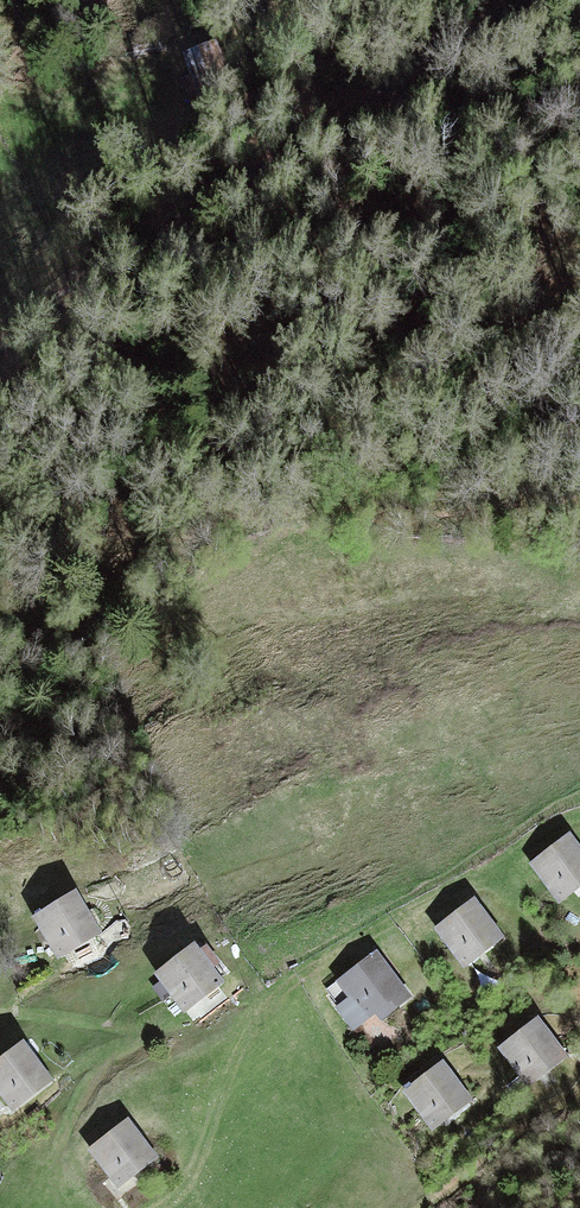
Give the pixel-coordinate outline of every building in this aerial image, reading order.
[(207,51),(178,57),(188,100),(217,94),(207,51)] [(535,868),(562,907),(579,894),(579,850),(574,841),(535,868)] [(79,899),(36,922),(58,964),(102,941),(79,899)] [(480,908),(438,936),(464,972),(505,943),(480,908)] [(196,951),(159,980),(189,1018),(226,989),(196,951)] [(382,958),(338,987),(368,1031),(412,1001),(382,958)] [(538,1022),(497,1052),(526,1092),(567,1063),(538,1022)] [(0,1068),(0,1094),(14,1114),(54,1087),(27,1049),(0,1068)] [(445,1069),(402,1097),(428,1137),(471,1109),(445,1069)] [(134,1127),(95,1155),(123,1194),(162,1166),(134,1127)]
